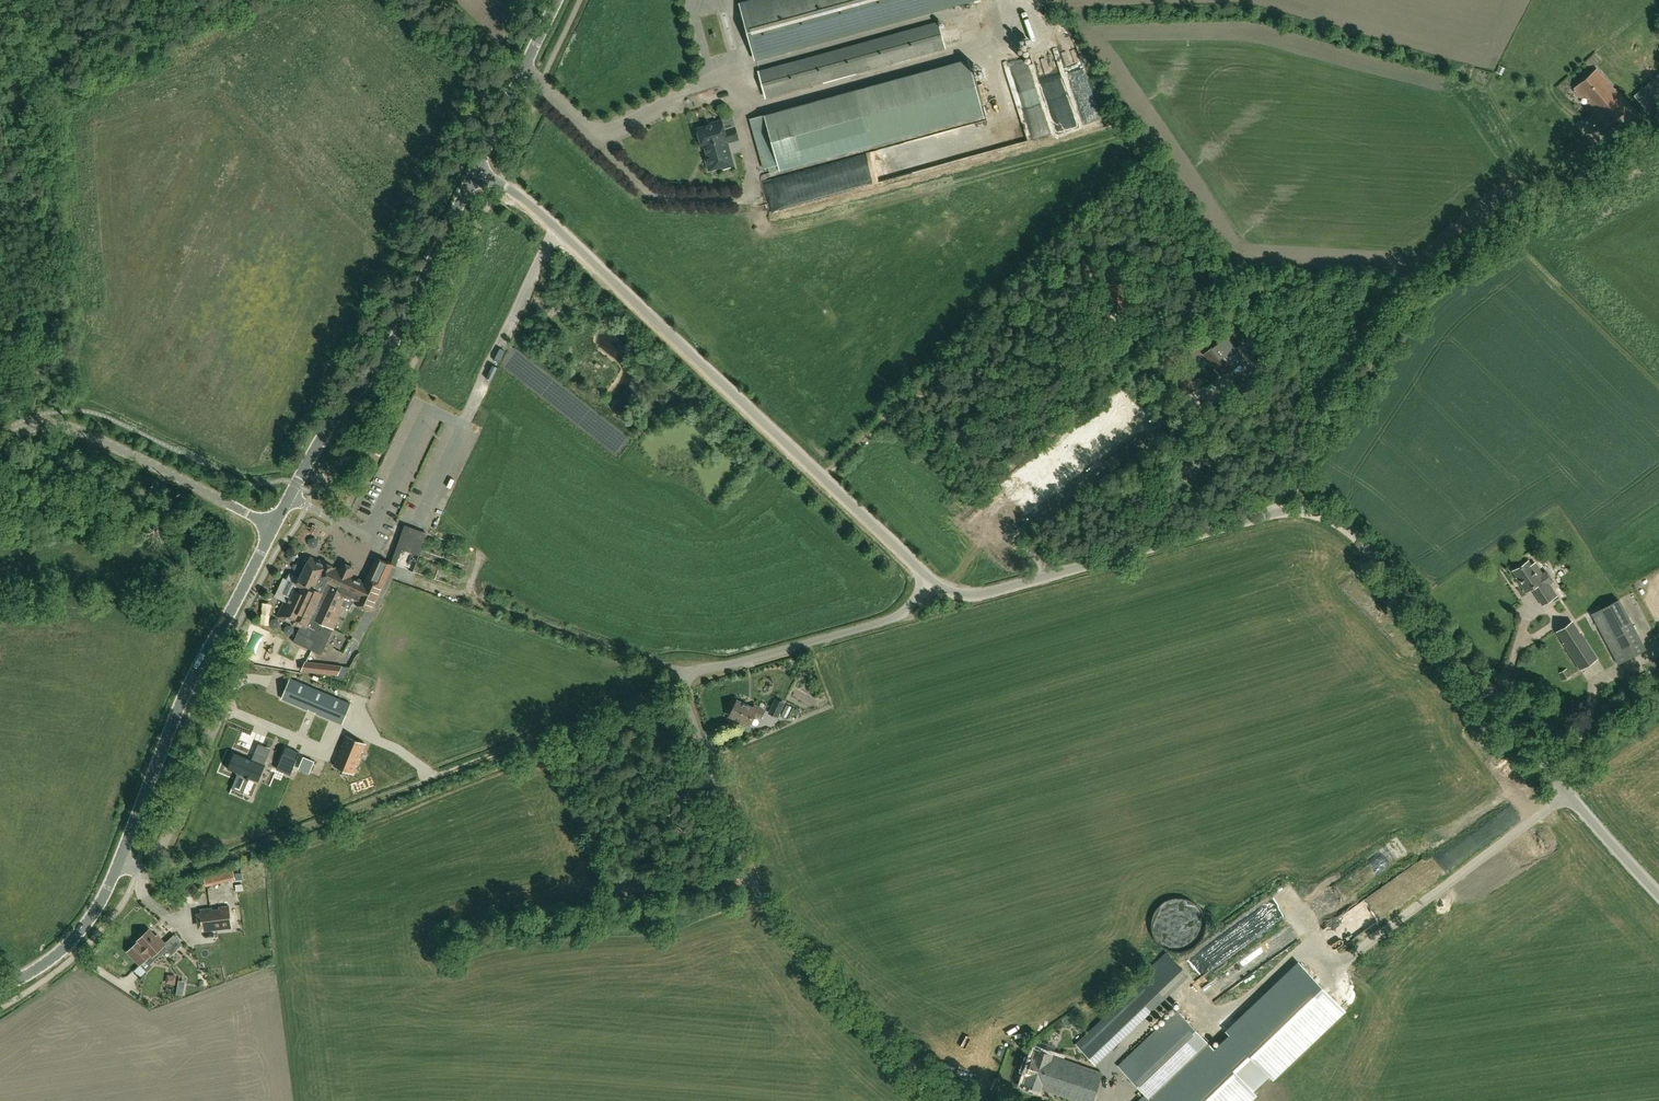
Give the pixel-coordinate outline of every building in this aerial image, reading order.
[(741,5),(755,59),(970,0),(760,0),(741,5)] [(945,48),(937,22),(759,71),(766,98),(945,48)] [(764,168),(778,164),(779,170),(983,115),(968,60),(750,119),(764,168)] [(1597,69),(1573,90),(1581,99),(1585,96),(1590,101),(1587,103),(1607,126),(1630,107),(1597,69)] [(724,131),(721,121),(711,124),(712,126),(698,130),(699,133),(698,136),(699,142),(702,143),(703,147),(705,146),(708,158),(706,158),(709,170),(722,166),(723,169),(734,165),(727,143),(738,139),(735,128),(724,131)] [(1077,307),(1084,317),(1089,313),(1082,304),(1077,307)] [(1225,339),(1221,342),(1205,354),(1221,376),(1230,369),(1222,358),(1234,349),(1225,339)] [(427,533),(409,526),(404,525),(396,547),(398,548),(420,555),(427,533)] [(300,628),(294,642),(322,655),(344,607),(350,610),(354,601),(355,602),(354,603),(371,611),(382,587),(383,584),(394,561),(377,554),(367,576),(365,580),(359,578),(358,579),(353,577),(356,568),(342,562),(339,569),(335,566),(334,567),(325,563),(325,562),(319,559),(319,560),(311,556),(309,561),(299,581),(288,606),(283,604),(279,613),(284,615),(283,618),(294,623),(294,625),(300,628)] [(1546,569),(1541,573),(1535,563),(1531,566),(1528,561),(1513,570),(1518,577),(1517,578),(1526,592),(1532,588),(1542,605),(1556,596),(1549,585),(1554,581),(1546,569)] [(1367,575),(1361,568),(1355,572),(1361,579),(1367,575)] [(274,600),(283,604),(288,606),(299,581),(289,576),(286,582),(282,581),(274,600)] [(1645,649),(1619,600),(1592,614),(1618,663),(1645,649)] [(1564,643),(1580,669),(1597,658),(1580,633),(1564,643)] [(300,671),(337,675),(342,665),(305,661),(300,671)] [(1571,676),(1567,669),(1559,673),(1563,680),(1571,676)] [(292,679),(284,699),(342,724),(351,704),(292,679)] [(786,703),(776,698),(768,713),(778,718),(786,703)] [(755,705),(754,708),(738,701),(730,716),(749,725),(754,715),(761,718),(765,710),(755,705)] [(787,705),(782,716),(786,718),(792,707),(787,705)] [(366,743),(347,735),(334,765),(353,773),(366,743)] [(298,752),(285,747),(277,767),(291,773),(295,764),(293,763),(298,752)] [(234,752),(228,768),(259,781),(269,756),(254,750),(250,758),(234,752)] [(204,932),(232,928),(229,906),(201,910),(204,932)] [(159,939),(149,929),(137,941),(138,942),(128,952),(146,971),(153,965),(151,963),(162,953),(163,954),(168,949),(168,948),(177,940),(173,935),(165,943),(160,938),(159,939)] [(1167,953),(1076,1046),(1096,1068),(1190,977),(1167,953)] [(1118,1065),(1146,1094),(1139,1100),(1250,1100),(1257,1095),(1252,1090),(1268,1075),(1272,1079),(1344,1011),(1298,963),(1226,1031),(1229,1034),(1213,1049),(1176,1010),(1118,1065)] [(1035,1049),(1033,1057),(1032,1057),(1026,1075),(1027,1075),(1024,1084),(1041,1090),(1041,1089),(1077,1100),(1092,1100),(1102,1073),(1052,1056),(1052,1055),(1035,1049)]
